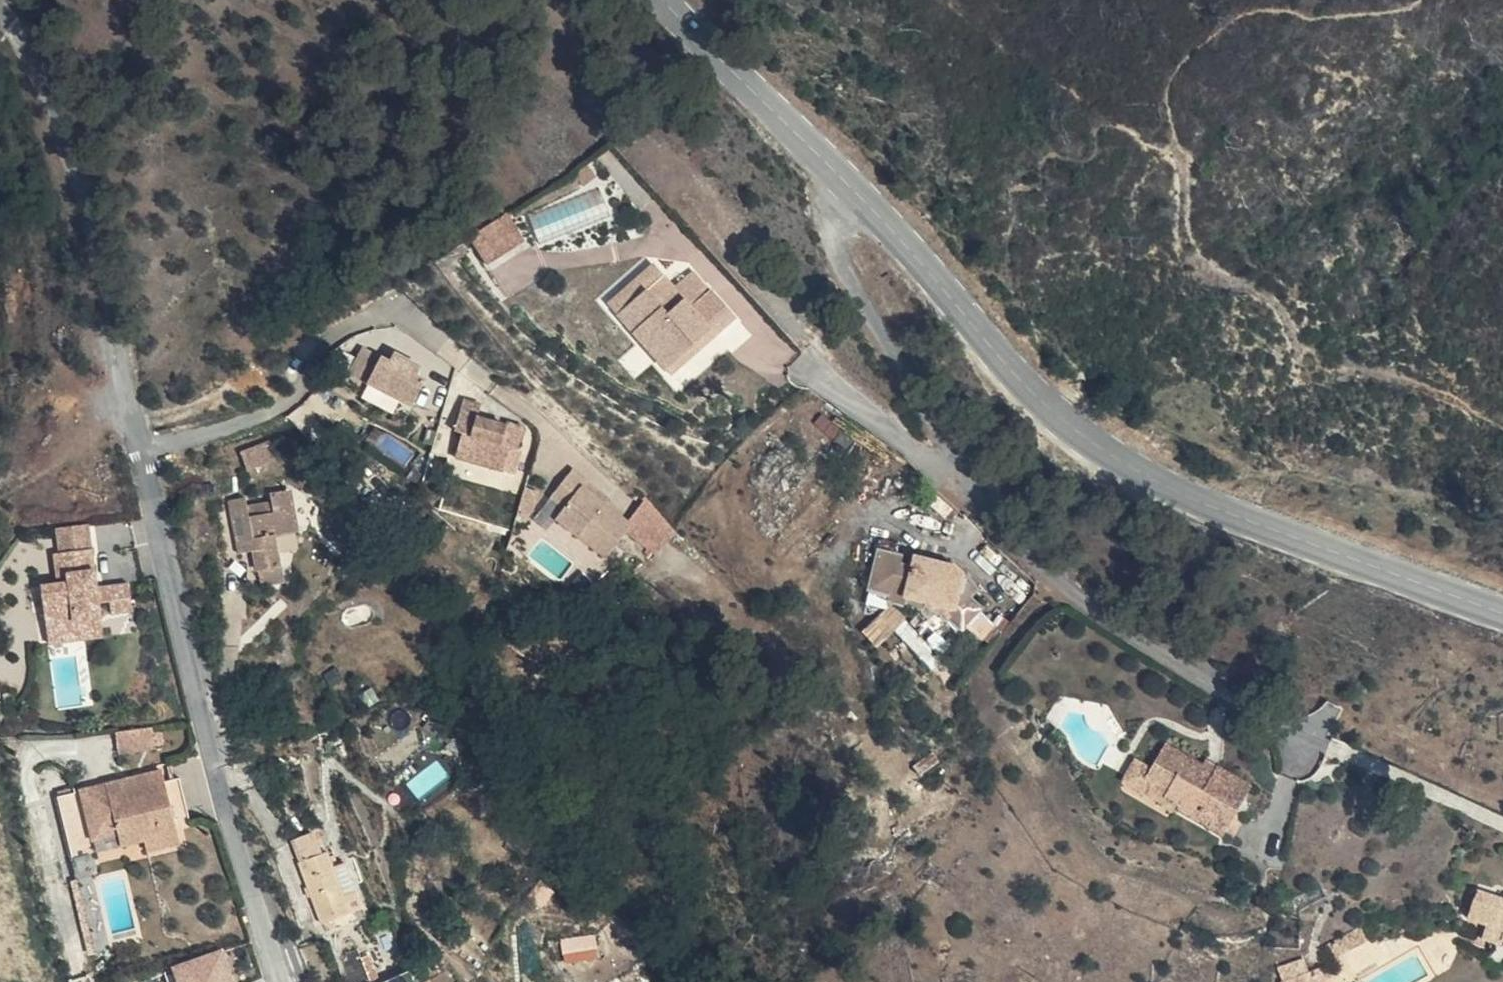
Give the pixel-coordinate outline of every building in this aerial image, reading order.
[(528,235),(512,209),(470,236),(489,262),(528,235)] [(669,273),(658,262),(610,301),(620,312),(669,273)] [(696,302),(669,273),(620,312),(671,372),(690,357),(681,349),(711,327),(717,334),(740,315),(714,288),(696,302)] [(717,334),(711,327),(681,349),(690,357),(717,334)] [(395,358),(384,353),(367,344),(354,368),(372,377),(418,400),(430,375),(420,371),(424,361),(399,348),(395,358)] [(418,400),(372,377),(366,390),(411,413),(418,400)] [(485,401),(467,397),(458,429),(467,431),(460,455),(509,469),(515,445),(524,447),(529,424),(510,420),(509,423),(482,416),(485,401)] [(250,467),(275,459),(268,441),(244,449),(250,467)] [(591,477),(575,465),(554,492),(569,502),(560,514),(611,552),(635,521),(586,482),(591,477)] [(569,502),(554,492),(541,510),(606,558),(611,552),(560,514),(569,502)] [(316,539),(310,494),(289,497),(291,512),(270,515),(268,501),(235,506),(240,548),(257,545),(265,591),(295,587),(288,542),(316,539)] [(46,583),(50,629),(79,626),(78,619),(104,617),(103,604),(115,603),(113,588),(100,589),(93,523),(61,526),(64,550),(58,551),(61,581),(46,583)] [(906,551),(881,544),(871,589),(895,595),(896,592),(925,598),(936,609),(941,610),(945,606),(953,611),(951,617),(966,632),(988,611),(975,596),(981,589),(956,567),(937,560),(936,564),(904,556),(906,551)] [(133,586),(113,588),(116,615),(136,613),(133,586)] [(895,603),(866,629),(879,643),(907,617),(895,603)] [(50,629),(51,641),(105,636),(104,617),(78,619),(79,626),(50,629)] [(148,748),(145,728),(121,731),(123,751),(148,748)] [(1166,797),(1200,818),(1220,765),(1220,764),(1213,776),(1203,770),(1205,766),(1169,743),(1152,772),(1173,786),(1166,797)] [(1166,797),(1173,786),(1152,772),(1137,762),(1127,778),(1162,802),(1166,797)] [(1220,765),(1200,818),(1205,821),(1209,814),(1228,825),(1252,784),(1220,765)] [(83,788),(95,836),(121,830),(123,842),(147,836),(145,826),(178,818),(167,777),(165,767),(146,771),(149,783),(137,786),(134,775),(83,788)] [(146,771),(134,775),(137,786),(149,783),(146,771)] [(178,818),(191,815),(181,774),(167,777),(178,818)] [(178,818),(145,826),(147,836),(149,846),(182,837),(178,818)] [(121,830),(95,836),(98,848),(123,842),(121,830)] [(333,872),(322,847),(294,856),(302,875),(326,931),(353,919),(367,913),(346,866),(333,872)] [(1481,887),(1471,912),(1490,919),(1502,924),(1502,897),(1481,887)] [(1490,919),(1484,935),(1500,941),(1502,934),(1502,933),(1502,924),(1490,919)] [(1357,946),(1344,923),(1322,934),(1334,958),(1357,946)] [(599,933),(564,934),(565,960),(600,958),(599,933)] [(182,981),(240,981),(227,945),(175,963),(182,981)] [(1287,977),(1300,972),(1308,969),(1303,955),(1281,963),(1287,977)] [(1308,969),(1300,972),(1303,981),(1327,981),(1320,965),(1308,969)] [(1300,972),(1287,977),(1282,979),(1283,981),(1303,981),(1300,972)] [(428,974),(398,980),(398,981),(430,981),(428,974)]
